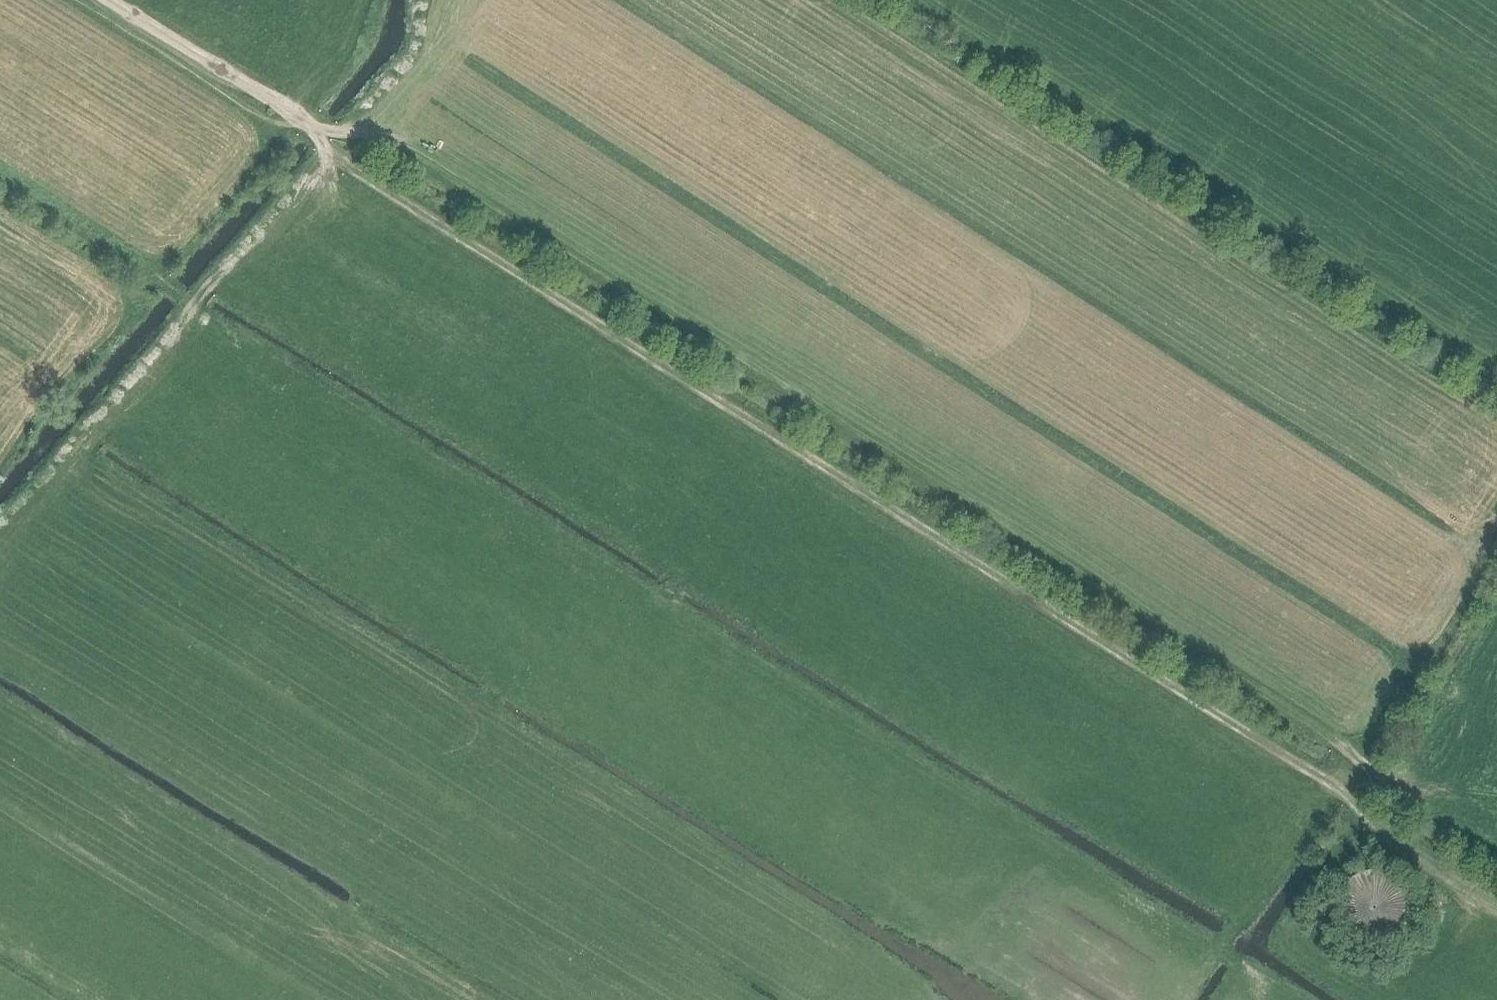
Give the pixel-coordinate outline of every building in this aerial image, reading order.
[(1392,940),(1396,937),(1399,934),(1403,931),(1405,927),(1408,923),(1410,919),(1411,914),(1412,909),(1412,905),(1411,900),(1410,895),(1408,891),(1406,887),(1403,883),(1400,879),(1397,876),(1393,874),(1389,872),(1384,870),(1379,869),(1375,869),(1370,869),(1365,870),(1361,871),(1356,873),(1352,875),(1349,878),(1345,882),(1343,886),(1340,890),(1338,894),(1337,899),(1336,903),(1336,908),(1337,913),(1338,917),(1340,922),(1342,926),(1345,930),(1348,933),(1351,936),(1355,939),(1360,941),(1364,943),(1369,944),(1373,944),(1378,944),(1383,943),(1387,942),(1392,940)]
